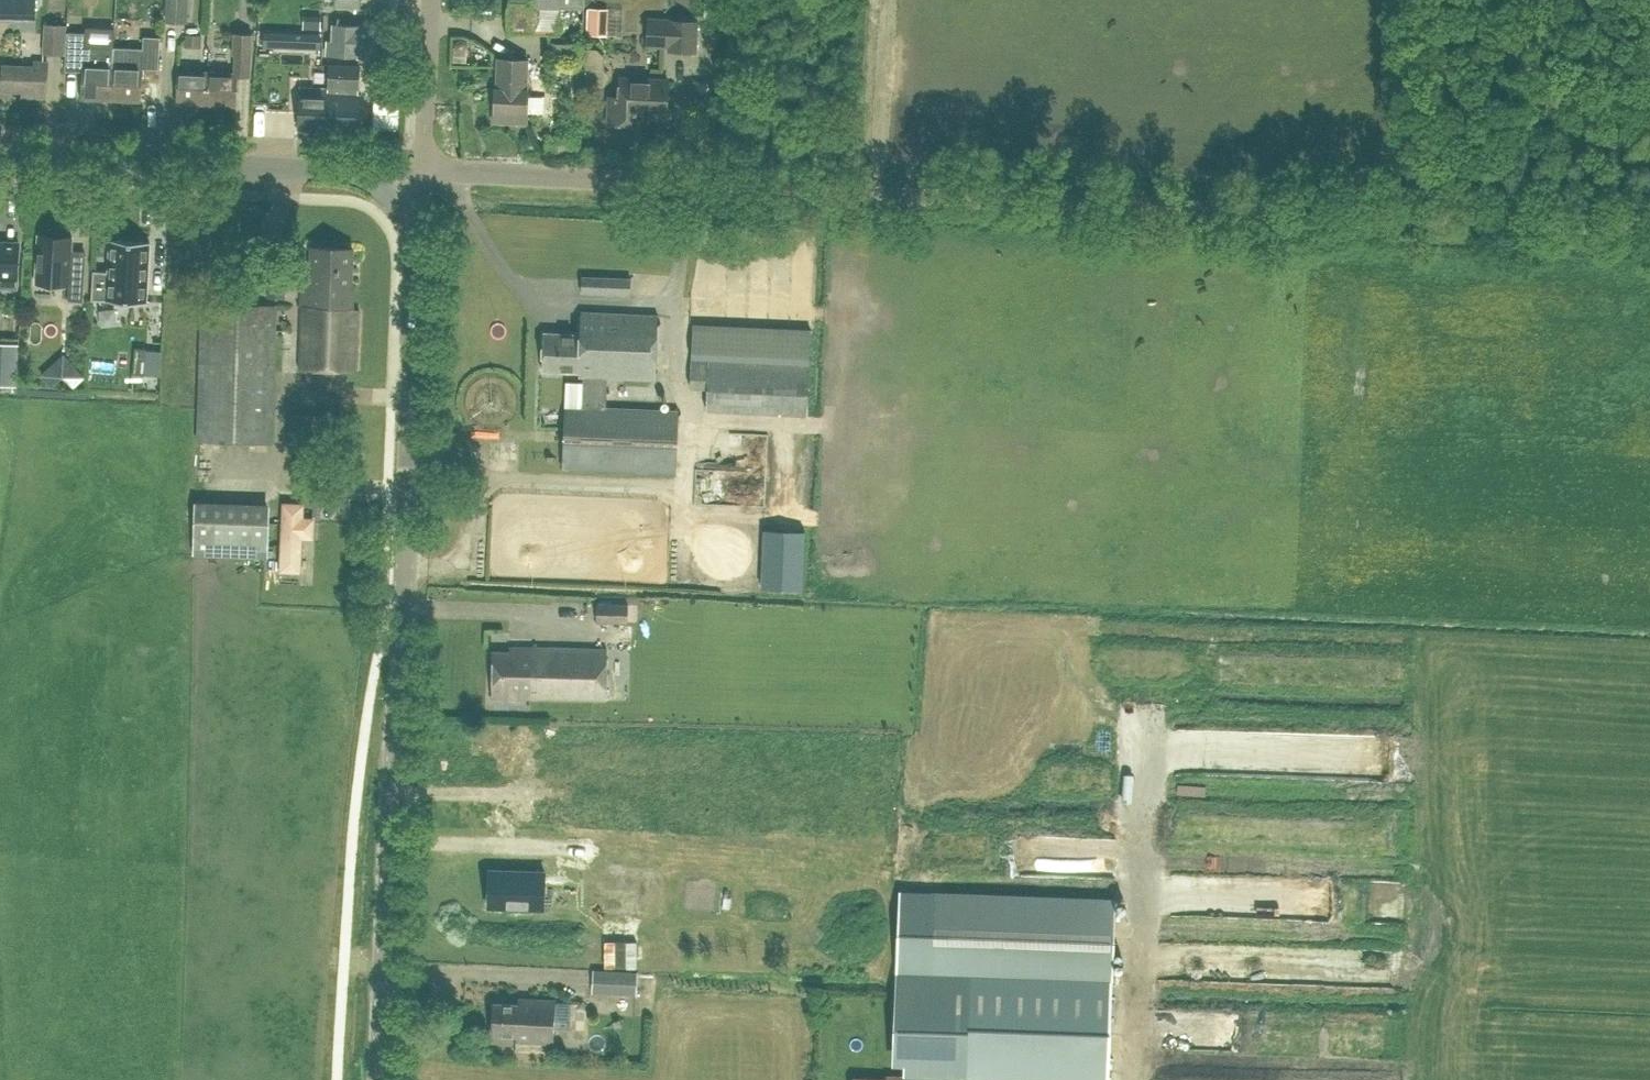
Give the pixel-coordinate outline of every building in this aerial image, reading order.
[(507,23),(510,24),(510,33),(530,34),(531,9),(532,9),(532,7),(558,8),(558,7),(585,7),(585,0),(532,0),(532,2),(526,2),(526,1),(511,0),(508,0),(507,23)] [(720,17),(721,0),(704,0),(703,16),(720,17)] [(607,34),(608,8),(588,7),(587,33),(607,34)] [(304,30),(321,30),(321,14),(304,14),(304,30)] [(669,45),(669,49),(695,51),(697,20),(648,18),(647,44),(669,45)] [(64,54),(66,24),(44,23),(42,53),(64,54)] [(326,56),(333,57),(375,58),(376,26),(333,26),(332,42),(327,42),(326,56)] [(94,40),(113,40),(113,28),(94,28),(94,40)] [(240,69),(256,71),(261,31),(244,29),(240,69)] [(111,100),(114,46),(85,45),(86,32),(67,31),(65,64),(82,65),(80,98),(111,100)] [(321,44),(322,32),(304,31),(302,43),(321,44)] [(114,46),(111,100),(141,101),(143,68),(158,69),(160,37),(143,36),(143,48),(114,46)] [(169,65),(177,66),(180,43),(171,42),(169,65)] [(585,76),(597,77),(603,69),(604,56),(597,49),(587,48),(585,76)] [(498,57),(497,88),(494,88),(493,112),(493,123),(526,124),(527,113),(528,58),(498,57)] [(33,91),(33,96),(46,97),(48,62),(34,61),(34,67),(3,65),(2,89),(33,91)] [(328,64),(327,88),(330,88),(328,130),(357,132),(359,94),(358,94),(359,65),(328,64)] [(206,105),(208,71),(178,70),(176,103),(206,105)] [(208,71),(206,105),(236,106),(237,72),(208,71)] [(620,76),(619,95),(609,95),(608,122),(614,122),(615,124),(628,125),(630,123),(648,124),(648,117),(666,118),(668,78),(620,76)] [(396,92),(395,80),(376,81),(377,94),(396,92)] [(330,88),(327,88),(300,87),(298,129),(328,130),(330,88)] [(558,101),(550,102),(551,132),(559,132),(558,101)] [(278,138),(277,116),(259,117),(260,139),(278,138)] [(69,273),(70,249),(70,236),(60,236),(61,232),(46,232),(46,235),(36,234),(34,282),(68,284),(67,299),(80,300),(82,274),(69,273)] [(93,270),(91,299),(146,302),(150,241),(110,239),(108,271),(93,270)] [(16,287),(18,243),(17,243),(17,251),(0,250),(0,286),(16,287)] [(352,249),(311,247),(310,280),(302,280),(299,367),(357,369),(359,308),(353,307),(354,288),(351,288),(352,249)] [(286,296),(287,273),(268,272),(267,295),(286,296)] [(580,292),(616,294),(631,294),(632,277),(617,277),(581,275),(580,292)] [(202,302),(197,439),(272,441),(276,305),(202,302)] [(606,406),(607,376),(656,378),(658,314),(581,311),(580,333),(544,331),(542,369),(579,370),(579,375),(583,375),(581,405),(566,404),(563,467),(675,471),(678,409),(606,406)] [(693,323),(692,357),(690,389),(707,390),(706,409),(806,414),(809,360),(810,329),(693,323)] [(3,354),(18,355),(19,344),(4,343),(3,354)] [(146,348),(135,347),(133,374),(144,374),(144,373),(146,350),(146,348)] [(502,418),(511,399),(494,391),(485,409),(502,418)] [(340,454),(342,415),(290,413),(288,450),(340,454)] [(194,501),(192,555),(268,558),(270,503),(194,501)] [(301,518),(302,504),(284,503),(281,570),(299,571),(300,536),(312,537),(312,518),(301,518)] [(763,528),(760,584),(760,587),(804,590),(807,530),(763,528)] [(627,622),(628,603),(597,603),(596,621),(627,622)] [(493,650),(492,696),(606,699),(607,648),(521,646),(519,650),(510,650),(510,651),(493,650)] [(490,869),(488,906),(543,908),(544,871),(490,869)] [(852,1079),(965,1079),(965,1078),(1012,1079),(1106,1079),(1113,901),(899,893),(893,1051),(903,1062),(903,1076),(885,1075),(885,1079),(852,1078),(852,1079)] [(1279,955),(1300,955),(1300,944),(1279,944),(1279,955)] [(593,969),(592,992),(636,995),(637,972),(593,969)] [(516,1034),(516,1039),(553,1041),(556,998),(519,996),(519,1002),(494,1001),(492,1033),(516,1034)]
